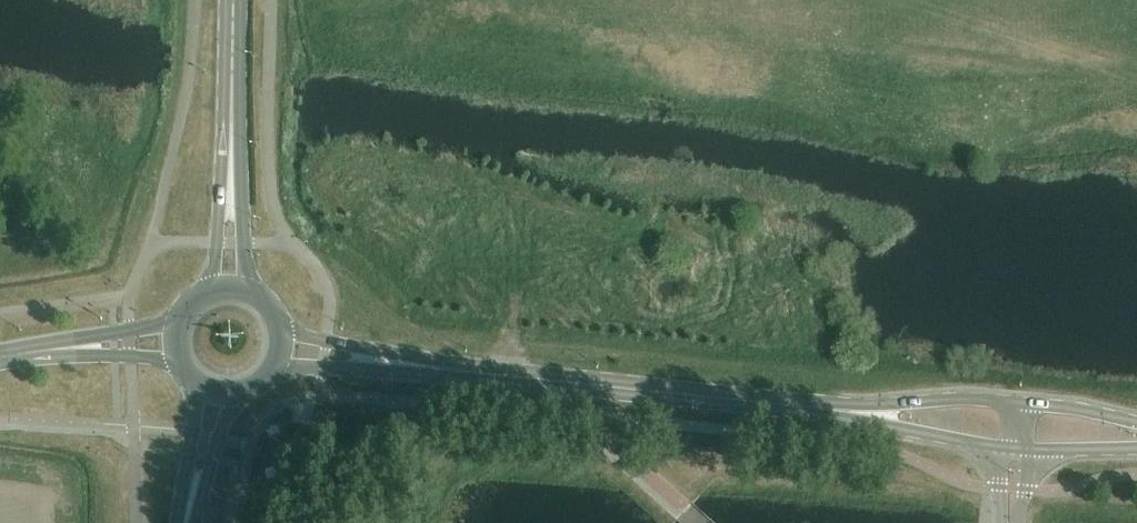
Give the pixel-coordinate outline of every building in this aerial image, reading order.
[(335,427),(336,416),(319,414),(318,425),(335,427)] [(270,469),(265,470),(267,480),(272,479),(276,478),(294,474),(292,464),(274,468),(270,469)]
